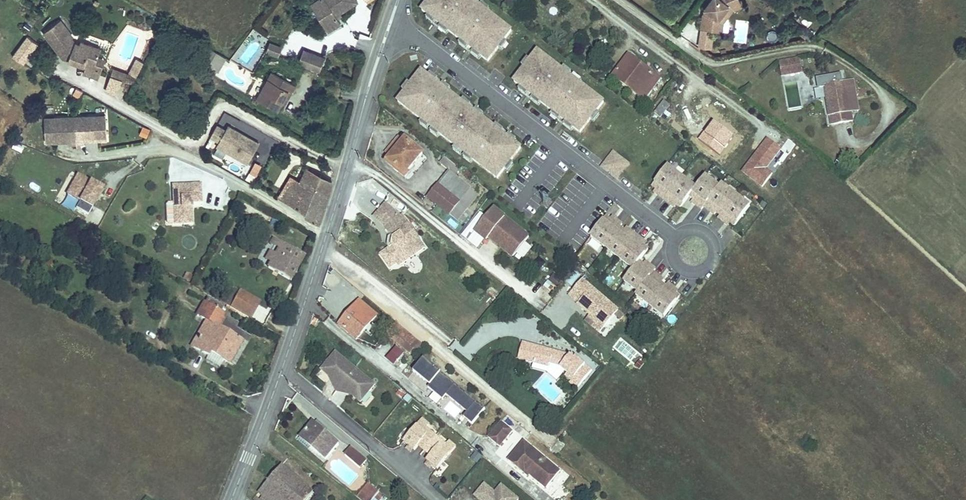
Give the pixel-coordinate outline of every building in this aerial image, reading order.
[(311,4),(328,31),(341,23),(338,18),(336,15),(340,13),(357,2),(356,0),(318,0),(311,4)] [(422,10),(428,15),(436,22),(441,25),(449,31),(461,41),(469,47),(473,50),(481,56),(488,62),(498,48),(504,40),(511,31),(487,12),(480,6),(477,4),(471,0),(429,0),(422,10)] [(739,0),(711,0),(704,9),(700,28),(728,32),(729,22),(727,17),(733,10),(741,6),(739,0)] [(490,9),(482,3),(480,6),(487,12),(490,9)] [(811,22),(801,14),(799,17),(809,25),(811,22)] [(436,22),(428,15),(426,19),(434,25),(436,22)] [(60,20),(43,33),(63,58),(69,60),(70,57),(74,59),(73,62),(86,66),(94,69),(98,57),(101,49),(81,41),(79,44),(75,43),(71,38),(73,37),(60,20)] [(449,31),(441,25),(438,28),(446,34),(449,31)] [(26,34),(11,55),(23,63),(38,42),(26,34)] [(282,52),(286,44),(274,38),(270,47),(282,52)] [(501,50),(507,43),(504,40),(498,48),(501,50)] [(469,47),(461,41),(458,44),(466,50),(469,47)] [(309,64),(315,50),(308,47),(302,61),(309,64)] [(219,50),(210,64),(219,69),(227,56),(219,50)] [(315,50),(309,64),(323,70),(329,56),(315,50)] [(481,56),(473,50),(471,53),(479,60),(481,56)] [(596,112),(604,102),(580,84),(572,78),(569,76),(561,70),(537,51),(530,60),(524,68),(514,82),(521,87),(528,93),(533,96),(541,103),(553,112),(561,118),(565,122),(573,128),(580,133),(590,119),(596,112)] [(623,69),(631,58),(628,56),(620,67),(623,69)] [(94,69),(86,66),(83,73),(98,79),(105,59),(98,57),(94,69)] [(524,68),(530,60),(527,58),(521,66),(524,68)] [(645,99),(660,79),(631,58),(623,69),(620,67),(613,76),(645,99)] [(801,70),(799,59),(780,62),(782,73),(801,70)] [(129,73),(136,77),(142,66),(135,63),(129,73)] [(572,72),(564,67),(561,70),(569,76),(572,72)] [(113,69),(110,76),(126,82),(128,74),(113,69)] [(275,69),(259,95),(279,107),(283,100),(290,90),(293,92),(299,83),(275,69)] [(428,76),(421,71),(411,85),(405,92),(398,102),(422,120),(429,126),(432,128),(439,134),(455,146),(463,152),(465,154),(473,160),(497,178),(504,169),(510,162),(521,148),(514,143),(507,137),(501,133),(494,127),(482,118),(474,112),(469,108),(461,102),(448,92),(441,86),(436,82),(428,76)] [(438,79),(430,73),(428,76),(436,82),(438,79)] [(852,112),(847,81),(843,82),(841,74),(819,78),(821,88),(825,88),(830,116),(851,113),(852,112)] [(582,81),(574,75),(572,78),(580,84),(582,81)] [(853,81),(847,81),(852,112),(858,111),(853,81)] [(405,92),(411,85),(408,82),(401,90),(405,92)] [(451,89),(443,83),(441,86),(448,92),(451,89)] [(528,93),(521,87),(518,90),(526,96),(528,93)] [(287,103),(293,92),(290,90),(283,100),(287,103)] [(541,103),(533,96),(530,100),(538,106),(541,103)] [(471,105),(463,99),(461,102),(469,108),(471,105)] [(668,108),(670,106),(664,101),(654,113),(660,117),(668,108)] [(664,120),(672,111),(668,108),(660,117),(664,120)] [(484,115),(476,109),(474,112),(482,118),(484,115)] [(561,118),(553,112),(551,115),(558,121),(561,118)] [(594,122),(600,114),(596,112),(590,119),(594,122)] [(853,121),(851,113),(830,116),(832,125),(853,121)] [(96,116),(75,117),(76,143),(85,143),(84,141),(92,140),(92,138),(95,138),(97,140),(107,140),(106,120),(96,120),(96,116)] [(45,122),(46,143),(56,142),(58,140),(60,140),(60,142),(68,142),(68,144),(76,143),(75,117),(55,117),(55,122),(45,122)] [(429,126),(422,120),(419,123),(427,129),(429,126)] [(573,128),(565,122),(563,125),(571,131),(573,128)] [(260,142),(230,124),(227,128),(218,123),(212,134),(220,139),(218,144),(249,162),(260,142)] [(504,130),(496,124),(494,127),(501,133),(504,130)] [(439,134),(432,128),(429,131),(437,137),(439,134)] [(516,140),(509,134),(507,137),(514,143),(516,140)] [(390,157),(404,141),(399,137),(385,153),(390,157)] [(772,173),(766,169),(781,148),(766,138),(742,174),(763,188),(772,173)] [(405,175),(423,154),(405,139),(404,141),(390,157),(388,161),(405,175)] [(463,152),(455,146),(453,149),(460,155),(463,152)] [(612,149),(600,166),(617,179),(630,162),(612,149)] [(473,160),(465,154),(463,157),(470,163),(473,160)] [(448,171),(453,175),(458,169),(445,158),(440,164),(448,171)] [(507,172),(513,164),(510,162),(504,169),(507,172)] [(679,169),(671,163),(668,167),(676,173),(679,169)] [(307,176),(330,190),(334,176),(314,164),(307,176)] [(668,167),(667,166),(652,186),(656,189),(660,192),(658,195),(664,200),(682,177),(676,173),(668,167)] [(299,203),(295,208),(319,222),(330,190),(307,176),(299,171),(285,194),(299,203)] [(469,190),(471,189),(453,175),(448,171),(427,197),(450,215),(469,190)] [(714,183),(717,179),(709,173),(706,177),(714,183)] [(88,215),(93,205),(102,189),(77,175),(67,194),(80,201),(76,208),(88,215)] [(699,184),(696,188),(690,196),(694,199),(697,202),(695,205),(702,210),(704,207),(719,187),(714,183),(706,177),(705,176),(699,184)] [(682,177),(664,200),(670,205),(673,202),(676,205),(681,208),(690,196),(696,188),(688,182),(682,177)] [(688,182),(696,188),(699,184),(691,178),(688,182)] [(172,180),(172,219),(189,219),(189,202),(187,202),(187,198),(199,198),(199,180),(172,180)] [(721,184),(719,187),(704,207),(710,212),(713,209),(716,212),(720,215),(736,195),(735,195),(727,188),(721,184)] [(735,195),(738,191),(730,184),(727,188),(735,195)] [(457,221),(477,196),(469,190),(450,215),(457,221)] [(741,199),(736,195),(720,215),(718,218),(725,223),(727,220),(731,223),(735,226),(750,206),(749,205),(741,199)] [(749,205),(752,201),(744,195),(741,199),(749,205)] [(420,240),(409,224),(408,224),(402,216),(399,218),(395,212),(386,204),(374,217),(386,227),(392,236),(394,239),(392,246),(389,248),(381,254),(391,268),(397,263),(399,266),(425,248),(419,241),(420,240)] [(529,237),(493,208),(475,231),(485,239),(486,240),(489,237),(513,256),(529,237)] [(620,227),(622,225),(616,219),(613,222),(610,220),(606,217),(591,236),(591,237),(599,243),(605,247),(620,227)] [(619,258),(636,235),(630,230),(628,233),(624,230),(620,227),(605,247),(605,248),(613,254),(619,258)] [(478,248),(485,239),(475,231),(468,240),(478,248)] [(308,253),(278,235),(275,240),(283,245),(280,250),(275,258),(271,264),(293,277),(308,253)] [(639,261),(648,249),(644,246),(641,243),(643,241),(636,235),(619,258),(625,263),(633,269),(639,261)] [(599,243),(591,237),(588,241),(596,247),(599,243)] [(522,258),(532,246),(525,241),(516,253),(522,258)] [(275,258),(280,250),(275,247),(270,255),(275,258)] [(613,254),(605,248),(602,252),(610,258),(613,254)] [(633,288),(638,292),(653,272),(656,269),(649,264),(647,267),(643,264),(639,261),(633,269),(630,273),(624,281),(625,282),(633,288)] [(633,269),(625,263),(622,267),(630,273),(633,269)] [(574,271),(566,281),(571,285),(580,276),(574,271)] [(650,306),(665,286),(661,283),(658,280),(660,277),(653,272),(638,292),(636,295),(641,299),(649,305),(650,306)] [(563,282),(554,274),(549,280),(559,287),(563,282)] [(618,311),(582,280),(569,295),(578,304),(577,304),(591,316),(604,328),(615,315),(618,311)] [(223,297),(255,315),(263,299),(232,282),(223,297)] [(633,288),(625,282),(621,286),(630,292),(633,288)] [(668,283),(665,286),(650,306),(655,310),(663,316),(664,317),(679,297),(676,294),(672,291),(674,288),(668,283)] [(554,294),(558,289),(552,284),(548,290),(554,294)] [(360,293),(354,288),(348,296),(354,299),(360,293)] [(208,295),(201,306),(224,320),(228,313),(221,309),(224,305),(208,295)] [(649,305),(641,299),(638,303),(646,310),(649,305)] [(357,339),(377,316),(359,301),(344,319),(340,324),(339,325),(357,339)] [(224,320),(201,306),(198,312),(209,318),(194,343),(209,352),(211,349),(229,359),(242,337),(221,325),(224,320)] [(70,313),(94,329),(98,324),(73,308),(70,313)] [(663,316),(655,310),(652,314),(660,320),(663,316)] [(624,316),(618,311),(615,315),(620,320),(624,316)] [(344,319),(339,314),(335,319),(340,324),(344,319)] [(604,328),(591,316),(587,321),(600,332),(604,328)] [(417,345),(399,330),(402,327),(396,322),(387,334),(410,354),(417,345)] [(420,342),(402,327),(399,330),(417,345),(420,342)] [(414,357),(424,345),(420,342),(417,345),(410,354),(414,357)] [(567,355),(523,342),(518,359),(534,363),(536,364),(538,357),(550,360),(549,364),(559,367),(565,371),(567,373),(574,378),(572,380),(579,386),(592,371),(576,357),(574,359),(573,360),(567,355)] [(395,364),(403,354),(395,348),(387,358),(395,364)] [(329,377),(352,396),(360,402),(375,385),(335,352),(321,370),(329,377)] [(550,360),(538,357),(536,364),(549,367),(549,364),(550,360)] [(485,409),(424,358),(414,371),(425,380),(427,377),(433,382),(429,387),(443,399),(447,394),(468,412),(464,416),(473,424),(485,409)] [(638,369),(643,363),(638,360),(634,365),(638,369)] [(557,381),(565,371),(559,367),(549,364),(549,367),(536,364),(534,363),(533,369),(547,373),(557,381)] [(602,368),(597,364),(593,368),(598,372),(602,368)] [(574,378),(567,373),(565,376),(571,381),(572,380),(574,378)] [(336,391),(352,396),(329,377),(336,391)] [(579,386),(572,380),(571,381),(568,385),(575,391),(579,386)] [(408,403),(412,399),(408,394),(403,399),(408,403)] [(424,450),(436,436),(426,428),(429,425),(422,419),(404,441),(409,445),(413,449),(415,450),(419,446),(424,450)] [(339,443),(313,421),(299,437),(325,460),(339,443)] [(500,447),(513,432),(501,422),(488,437),(500,447)] [(437,469),(456,447),(449,441),(446,445),(436,436),(424,450),(431,455),(426,460),(428,461),(432,465),(437,469)] [(560,471),(524,441),(508,461),(524,474),(528,469),(531,472),(529,475),(530,476),(538,483),(544,476),(551,483),(560,471)] [(367,460),(351,447),(345,455),(360,468),(367,460)] [(281,466),(259,492),(263,496),(268,499),(281,499),(285,495),(291,499),(307,499),(312,493),(281,466)] [(551,483),(544,476),(538,483),(546,489),(551,483)] [(368,484),(357,497),(360,499),(373,499),(374,498),(376,499),(386,499),(387,499),(368,484)] [(518,499),(501,485),(495,493),(484,484),(474,496),(479,499),(518,499)]
